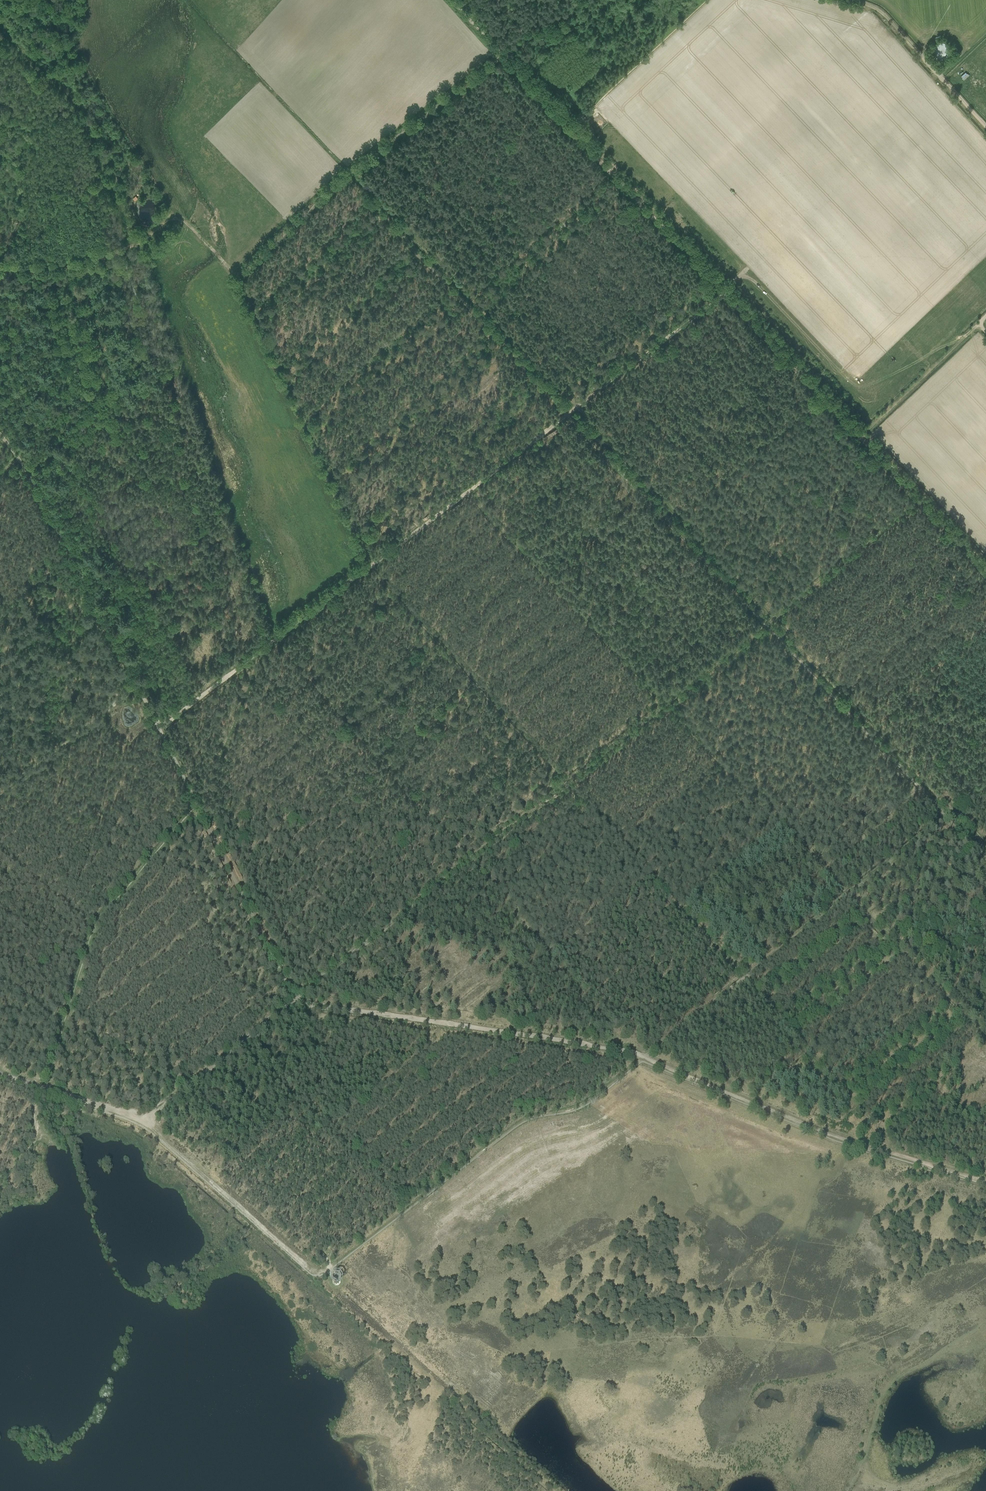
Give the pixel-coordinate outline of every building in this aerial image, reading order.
[(951,51),(950,49),(950,48),(949,46),(948,45),(947,44),(946,43),(944,42),(942,42),(940,42),(938,42),(937,43),(935,44),(934,46),(933,47),(933,49),(932,51),(932,53),(933,54),(934,56),(935,57),(936,59),(938,59),(939,60),(941,60),(943,60),(945,60),(947,59),(948,58),(949,56),(950,54),(950,53),(951,51)] [(966,72),(961,76),(964,80),(969,76),(966,72)]
